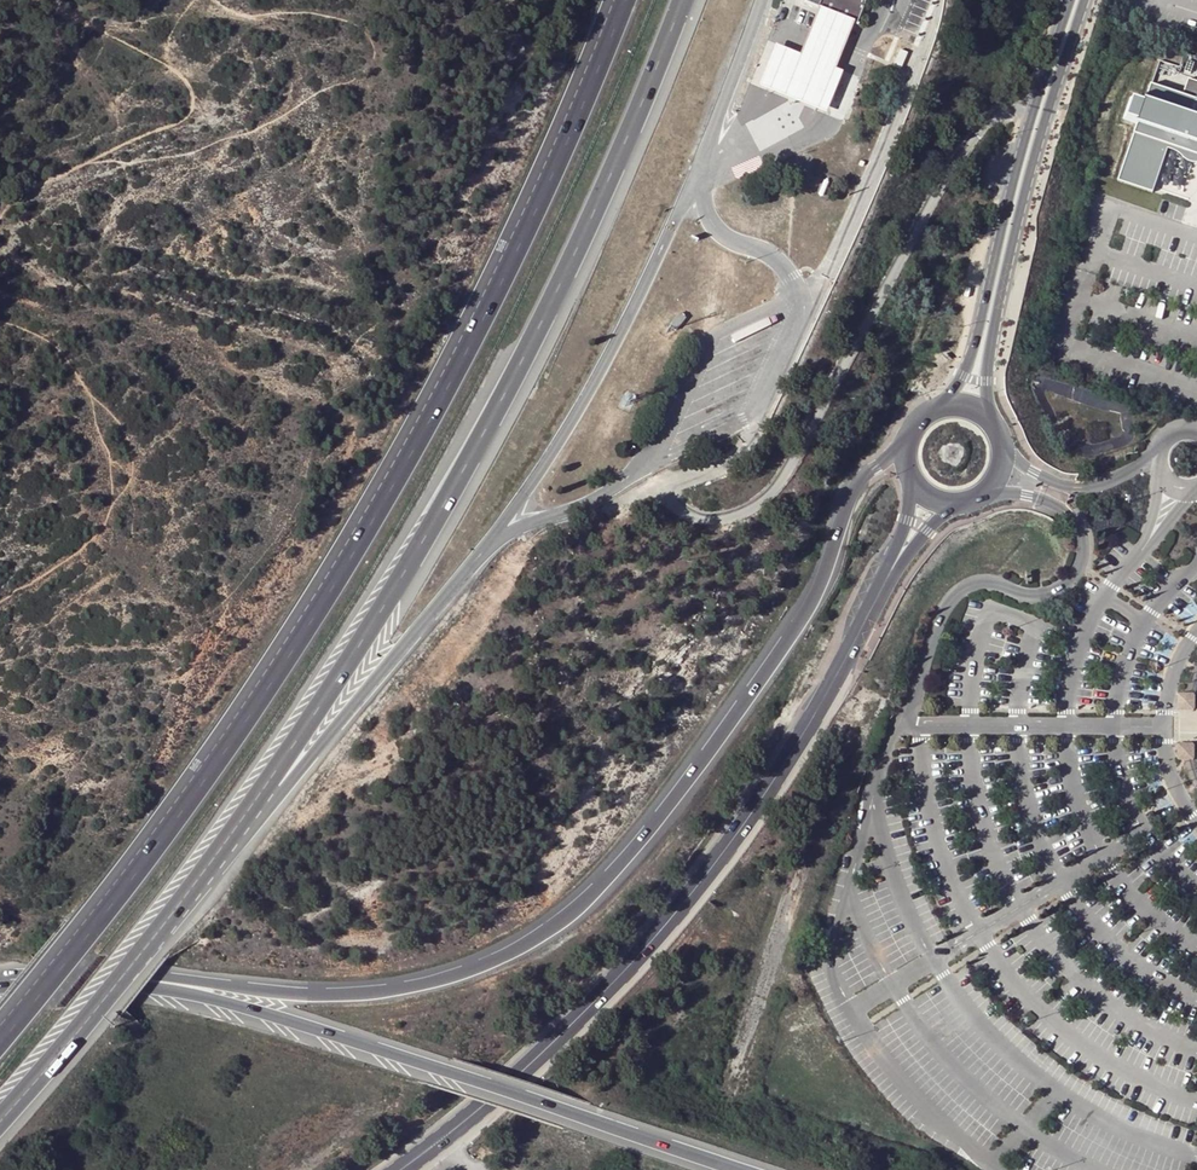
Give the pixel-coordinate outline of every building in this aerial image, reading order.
[(815,6),(852,20),(856,21),(865,0),(804,0),(804,1),(815,6)] [(852,20),(815,6),(803,37),(798,50),(774,40),(757,84),(797,99),(825,110),(841,69),(833,66),(839,51),(852,20)] [(1117,181),(1151,193),(1167,146),(1179,151),(1183,155),(1186,158),(1191,160),(1195,161),(1196,161),(1196,81),(1188,78),(1183,94),(1150,83),(1144,101),(1130,96),(1122,119),(1137,124),(1117,181)] [(680,313),(670,326),(676,331),(686,318),(680,313)] [(1184,693),(1177,693),(1178,710),(1195,710),(1195,693),(1184,693)] [(1194,743),(1177,743),(1177,760),(1180,760),(1194,760),(1194,743)]
